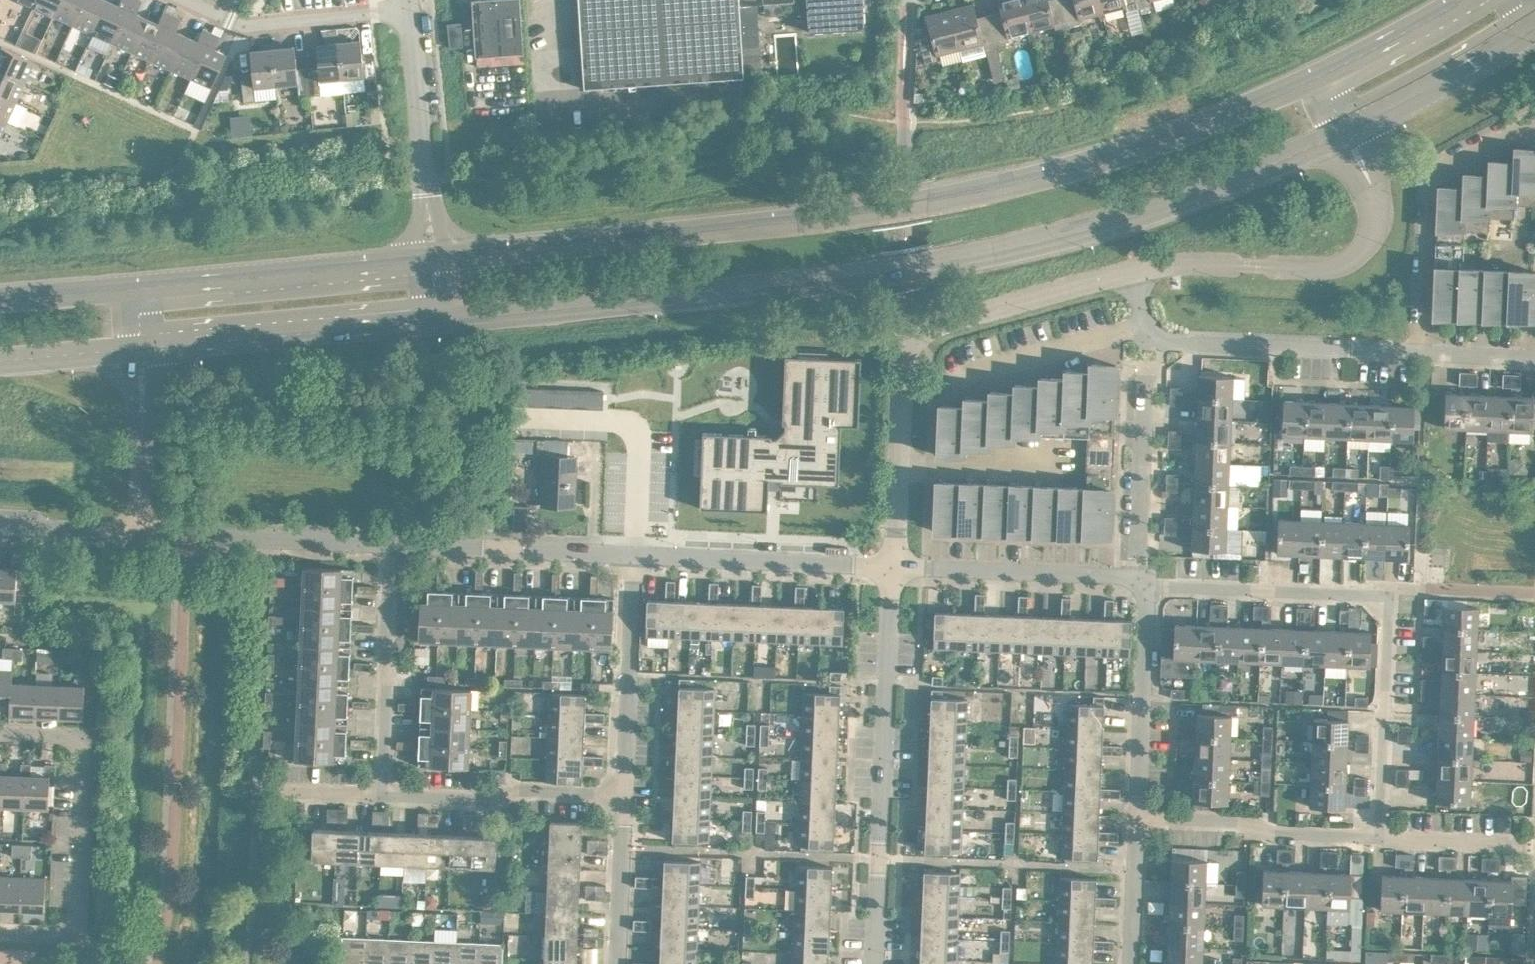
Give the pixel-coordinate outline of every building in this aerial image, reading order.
[(54,14),(60,0),(36,0),(34,5),(54,14)] [(73,23),(84,0),(60,0),(54,14),(73,23)] [(93,32),(108,0),(84,0),(73,23),(93,32)] [(113,41),(131,0),(121,0),(119,4),(110,0),(108,0),(93,32),(113,41)] [(132,50),(147,17),(136,12),(142,0),(141,0),(131,0),(113,41),(132,50)] [(476,56),(524,53),(521,0),(472,0),(476,56)] [(762,0),(578,0),(584,88),(744,76),(739,5),(757,3),(763,3),(762,0)] [(809,31),(865,27),(864,3),(871,3),(871,0),(807,0),(809,31)] [(991,20),(997,44),(1009,41),(1008,36),(1031,30),(1024,0),(998,0),(1002,17),(991,20)] [(1031,30),(1055,24),(1056,29),(1068,25),(1062,1),(1050,4),(1049,0),(1024,0),(1031,30)] [(1062,1),(1068,25),(1080,22),(1079,18),(1103,12),(1100,0),(1067,0),(1062,1)] [(1103,12),(1126,6),(1127,10),(1140,7),(1138,0),(1100,0),(1103,12)] [(167,2),(164,10),(173,14),(176,6),(167,2)] [(757,3),(739,5),(744,76),(761,75),(757,3)] [(974,3),(950,9),(960,48),(983,42),(984,47),(985,47),(997,44),(991,20),(979,23),(974,3)] [(960,48),(950,9),(926,15),(929,29),(918,32),(925,62),(937,59),(936,54),(960,48)] [(132,50),(152,59),(173,14),(164,10),(158,22),(147,17),(132,50)] [(152,59),(172,68),(187,35),(176,30),(181,18),(173,14),(152,59)] [(448,23),(450,47),(463,46),(461,22),(448,23)] [(215,24),(212,32),(221,36),(224,28),(215,24)] [(172,68),(191,77),(212,32),(203,28),(198,40),(187,35),(172,68)] [(23,29),(16,43),(36,52),(43,38),(23,29)] [(1082,29),(1071,32),(1074,43),(1086,40),(1082,29)] [(212,32),(191,77),(212,86),(227,54),(215,48),(221,36),(212,32)] [(319,66),(308,67),(311,95),(322,94),(321,79),(342,77),(338,36),(329,37),(329,42),(317,44),(319,66)] [(348,36),(338,36),(342,77),(364,75),(365,89),(367,89),(377,88),(374,60),(363,61),(361,39),(348,40),(348,36)] [(282,42),(272,43),(276,84),(298,82),(299,96),(311,95),(308,67),(297,68),(295,46),(282,47),(282,42)] [(276,84),(272,43),(263,44),(263,49),(251,50),(253,72),(241,73),(244,101),(256,100),(254,86),(276,84)] [(997,44),(985,47),(994,82),(1006,79),(997,44)] [(25,81),(35,60),(2,45),(0,49),(0,69),(25,81)] [(524,53),(477,56),(478,65),(527,62),(526,53),(524,53)] [(16,100),(25,81),(0,69),(0,93),(16,100)] [(109,72),(105,81),(115,86),(119,77),(109,72)] [(226,74),(219,89),(228,88),(234,73),(226,74)] [(1018,76),(1007,79),(1011,90),(1021,87),(1018,76)] [(914,92),(914,101),(923,102),(923,92),(914,92)] [(7,120),(16,100),(0,93),(0,117),(7,120)] [(377,93),(367,94),(369,106),(378,105),(377,93)] [(1515,166),(1516,166),(1514,204),(1515,204),(1534,205),(1534,154),(1528,153),(1526,149),(1515,148),(1515,166)] [(1490,161),(1490,179),(1489,217),(1514,218),(1515,204),(1514,204),(1516,166),(1515,166),(1504,166),(1501,162),(1490,161)] [(1465,174),(1464,192),(1465,192),(1463,230),(1464,230),(1489,231),(1489,217),(1490,179),(1479,179),(1475,174),(1465,174)] [(1436,241),(1436,243),(1463,244),(1464,230),(1463,230),(1465,192),(1464,192),(1454,192),(1450,187),(1439,187),(1437,241),(1436,241)] [(1447,312),(1459,313),(1460,313),(1462,268),(1463,244),(1436,243),(1436,254),(1434,316),(1444,317),(1447,312)] [(1472,313),(1484,314),(1486,269),(1462,268),(1460,313),(1459,313),(1459,317),(1469,318),(1472,313)] [(1496,314),(1508,315),(1509,315),(1511,270),(1486,269),(1484,314),(1483,318),(1494,319),(1496,314)] [(1508,315),(1508,319),(1519,320),(1521,315),(1534,316),(1534,306),(1534,271),(1511,270),(1509,315),(1508,315)] [(703,431),(700,507),(768,510),(769,478),(781,479),(781,482),(839,484),(841,425),(859,425),(861,358),(785,354),(783,420),(783,434),(769,434),(703,431)] [(1091,376),(1088,429),(1114,430),(1117,369),(1103,368),(1101,364),(1091,363),(1090,376),(1091,376)] [(1063,436),(1087,437),(1088,437),(1088,429),(1091,376),(1090,376),(1078,375),(1076,371),(1065,370),(1065,383),(1066,383),(1063,436)] [(1459,384),(1468,385),(1469,372),(1460,371),(1459,384)] [(1469,372),(1468,385),(1477,385),(1477,372),(1469,372)] [(1503,386),(1511,387),(1512,374),(1503,373),(1503,386)] [(1199,374),(1198,396),(1232,398),(1233,376),(1199,374)] [(1512,374),(1511,387),(1520,387),(1520,374),(1512,374)] [(1039,435),(1063,436),(1066,383),(1065,383),(1053,382),(1051,378),(1040,377),(1040,390),(1041,390),(1039,435)] [(1014,433),(1015,434),(1039,435),(1041,390),(1040,390),(1028,389),(1026,385),(1015,384),(1015,397),(1014,433)] [(515,387),(514,405),(603,408),(604,390),(515,387)] [(1170,387),(1170,395),(1183,396),(1183,387),(1170,387)] [(1014,442),(1015,434),(1014,433),(1015,397),(1003,396),(1001,391),(990,391),(990,404),(989,441),(990,441),(1014,442)] [(1444,427),(1466,428),(1468,393),(1445,392),(1444,427)] [(1466,428),(1488,428),(1489,394),(1468,393),(1466,428)] [(1488,428),(1509,429),(1511,395),(1489,394),(1488,428)] [(1183,396),(1170,395),(1170,404),(1182,404),(1183,396)] [(1511,395),(1509,429),(1532,430),(1532,420),(1533,396),(1511,395)] [(1198,396),(1197,418),(1231,420),(1232,398),(1198,396)] [(989,448),(990,441),(989,441),(990,404),(978,403),(976,398),(965,398),(964,410),(965,410),(963,448),(964,448),(989,448)] [(1282,434),(1304,435),(1306,401),(1283,400),(1283,412),(1282,434)] [(1304,435),(1326,436),(1327,402),(1306,401),(1304,435)] [(1326,436),(1347,437),(1349,403),(1327,402),(1326,436)] [(1347,437),(1369,438),(1370,404),(1349,403),(1347,437)] [(1369,438),(1390,439),(1392,404),(1370,404),(1369,438)] [(1392,404),(1390,439),(1413,440),(1414,405),(1392,404)] [(964,455),(964,448),(963,448),(965,410),(964,410),(953,410),(950,405),(940,405),(938,454),(964,455)] [(1197,418),(1196,440),(1230,441),(1231,420),(1197,418)] [(1087,437),(1086,472),(1112,473),(1113,463),(1114,463),(1115,439),(1114,439),(1114,430),(1088,429),(1088,437),(1087,437)] [(1169,430),(1168,438),(1181,439),(1181,430),(1169,430)] [(523,438),(523,451),(533,452),(533,439),(523,438)] [(1181,439),(1168,438),(1168,447),(1181,448),(1181,439)] [(283,439),(282,451),(292,451),(292,440),(283,439)] [(234,440),(233,451),(243,452),(243,440),(234,440)] [(292,440),(292,451),(302,452),(302,440),(292,440)] [(1196,440),(1195,461),(1229,463),(1230,441),(1196,440)] [(319,441),(318,452),(328,453),(328,442),(319,441)] [(328,442),(328,453),(337,453),(338,442),(328,442)] [(377,446),(377,458),(386,458),(387,446),(377,446)] [(233,451),(233,463),(242,463),(243,452),(233,451)] [(542,504),(574,505),(576,457),(544,455),(542,504)] [(1511,458),(1509,474),(1526,477),(1529,470),(1518,456),(1511,458)] [(376,468),(376,469),(386,470),(386,458),(377,458),(376,468)] [(1195,461),(1194,483),(1229,484),(1229,463),(1195,461)] [(1290,474),(1302,474),(1303,465),(1290,465),(1290,474)] [(1303,465),(1302,474),(1315,475),(1315,466),(1303,465)] [(1389,474),(1389,465),(1381,465),(1380,478),(1389,478),(1389,474)] [(1402,466),(1389,465),(1389,474),(1401,475),(1402,466)] [(1333,476),(1346,476),(1346,467),(1333,467),(1333,476)] [(1346,467),(1346,476),(1358,477),(1359,468),(1346,467)] [(1494,467),(1493,478),(1507,479),(1508,468),(1494,467)] [(1479,469),(1479,477),(1486,478),(1487,470),(1479,469)] [(1084,532),(1083,532),(1083,537),(1094,537),(1096,533),(1110,533),(1112,473),(1086,472),(1085,487),(1086,487),(1084,532)] [(1167,473),(1166,482),(1179,482),(1180,474),(1167,473)] [(1273,478),(1273,496),(1288,496),(1288,479),(1273,478)] [(1289,487),(1302,488),(1302,479),(1290,478),(1289,487)] [(1302,479),(1302,488),(1315,488),(1315,480),(1302,479)] [(1315,488),(1314,493),(1323,493),(1323,480),(1315,480),(1315,488)] [(1332,489),(1345,490),(1345,481),(1333,480),(1332,489)] [(948,527),(959,527),(960,527),(962,482),(937,481),(935,530),(945,531),(948,527)] [(1345,481),(1345,490),(1358,490),(1358,481),(1345,481)] [(972,528),(984,528),(985,528),(987,483),(962,482),(960,527),(959,527),(959,531),(970,532),(972,528)] [(1179,482),(1166,482),(1166,490),(1179,491),(1179,482)] [(1379,495),(1388,496),(1388,487),(1389,483),(1380,482),(1379,495)] [(997,529),(1009,529),(1010,529),(1012,484),(987,483),(985,528),(984,528),(984,532),(995,533),(997,529)] [(1194,483),(1193,504),(1228,506),(1229,484),(1194,483)] [(1022,530),(1034,530),(1035,530),(1037,485),(1012,484),(1010,529),(1009,529),(1009,534),(1019,534),(1022,530)] [(1047,531),(1059,531),(1061,486),(1037,485),(1035,530),(1034,530),(1034,535),(1044,535),(1047,531)] [(1072,532),(1083,532),(1084,532),(1086,487),(1085,487),(1061,486),(1059,531),(1058,536),(1069,536),(1072,532)] [(1388,487),(1388,496),(1400,496),(1401,487),(1388,487)] [(1193,504),(1192,526),(1227,527),(1228,506),(1193,504)] [(1165,516),(1165,525),(1177,525),(1178,517),(1165,516)] [(1277,552),(1299,553),(1301,519),(1278,518),(1277,552)] [(1299,553),(1321,554),(1322,520),(1301,519),(1299,553)] [(1321,554),(1342,555),(1344,521),(1322,520),(1321,554)] [(1342,555),(1364,556),(1365,522),(1344,521),(1342,555)] [(1364,556),(1385,557),(1387,523),(1365,522),(1364,556)] [(1387,523),(1385,557),(1408,558),(1409,524),(1387,523)] [(1177,525),(1165,525),(1164,534),(1177,534),(1177,525)] [(1227,527),(1192,526),(1191,548),(1192,548),(1218,550),(1226,550),(1227,527)] [(1243,528),(1242,543),(1266,544),(1266,529),(1243,528)] [(13,547),(12,555),(22,556),(23,548),(13,547)] [(1192,548),(1192,556),(1218,557),(1218,550),(1192,548)] [(1218,550),(1218,557),(1242,558),(1242,553),(1226,550),(1218,550)] [(16,599),(17,568),(22,568),(22,556),(12,555),(12,567),(0,567),(0,599),(16,599)] [(304,566),(303,586),(353,588),(354,568),(304,566)] [(666,580),(666,590),(675,590),(676,580),(666,580)] [(709,592),(718,592),(719,582),(710,582),(709,592)] [(752,594),(761,594),(762,584),(753,583),(752,594)] [(795,595),(805,596),(805,586),(796,585),(795,595)] [(303,586),(302,605),(352,607),(353,588),(303,586)] [(418,639),(438,640),(440,590),(420,589),(418,639)] [(438,640),(458,641),(460,591),(440,590),(438,640)] [(666,600),(670,600),(675,600),(675,590),(666,590),(666,600)] [(458,641),(477,642),(479,592),(460,591),(458,641)] [(477,642),(496,643),(498,593),(479,592),(477,642)] [(709,602),(713,602),(718,602),(718,592),(709,592),(709,602)] [(496,643),(515,643),(517,593),(498,593),(496,643)] [(515,643),(534,644),(536,594),(517,593),(515,643)] [(975,603),(984,604),(985,593),(976,593),(975,603)] [(534,644),(553,645),(556,595),(536,594),(534,644)] [(752,603),(757,604),(761,604),(761,594),(752,594),(752,603)] [(553,645),(573,646),(575,596),(556,595),(553,645)] [(795,605),(800,605),(804,606),(805,596),(795,595),(795,605)] [(1018,605),(1028,605),(1028,595),(1019,595),(1018,605)] [(573,646),(592,647),(594,597),(575,596),(573,646)] [(594,597),(592,647),(612,648),(614,598),(594,597)] [(1062,607),(1071,607),(1071,597),(1062,597),(1062,607)] [(1105,598),(1105,609),(1114,609),(1114,599),(1105,598)] [(1425,598),(1425,604),(1434,604),(1444,604),(1478,606),(1478,600),(1425,598)] [(646,635),(669,636),(670,600),(666,600),(647,599),(646,635)] [(669,636),(690,637),(692,601),(675,600),(670,600),(669,636)] [(700,637),(712,638),(713,602),(709,602),(692,601),(690,637),(691,637),(700,637)] [(712,638),(733,639),(735,603),(718,602),(713,602),(712,638)] [(733,639),(755,640),(757,604),(752,603),(735,603),(733,639)] [(975,613),(979,613),(984,613),(984,604),(975,603),(975,613)] [(1210,616),(1219,616),(1219,603),(1211,603),(1210,616)] [(1219,603),(1219,616),(1227,617),(1228,604),(1219,603)] [(755,640),(777,641),(778,604),(761,604),(757,604),(755,640)] [(777,641),(798,642),(800,605),(795,605),(778,604),(777,641)] [(1425,604),(1424,617),(1433,617),(1434,604),(1425,604)] [(1444,604),(1443,627),(1477,628),(1478,606),(1444,604)] [(302,605),(302,624),(351,627),(352,607),(302,605)] [(798,642),(820,642),(821,606),(804,606),(800,605),(798,642)] [(1018,615),(1023,615),(1027,615),(1028,605),(1018,605),(1018,615)] [(1254,618),(1262,618),(1263,605),(1254,605),(1254,618)] [(1263,605),(1262,618),(1271,618),(1271,606),(1263,605)] [(821,606),(820,642),(843,643),(844,607),(821,606)] [(1061,617),(1066,617),(1070,617),(1071,607),(1062,607),(1061,617)] [(1297,619),(1305,620),(1306,607),(1297,607),(1297,619)] [(1306,607),(1305,620),(1314,620),(1315,607),(1306,607)] [(1340,621),(1349,622),(1349,609),(1341,608),(1340,621)] [(1104,618),(1109,619),(1113,619),(1114,609),(1105,609),(1104,618)] [(934,647),(956,648),(958,612),(935,611),(934,647)] [(956,648),(978,649),(979,613),(975,613),(958,612),(956,648)] [(978,649),(999,650),(1001,614),(984,613),(979,613),(978,649)] [(999,650),(1021,651),(1023,615),(1018,615),(1001,614),(999,650)] [(1021,651),(1043,652),(1044,616),(1027,615),(1023,615),(1021,651)] [(1043,652),(1064,653),(1066,617),(1061,617),(1044,616),(1043,652)] [(1064,653),(1086,654),(1087,618),(1070,617),(1066,617),(1064,653)] [(1086,654),(1107,655),(1109,619),(1104,618),(1087,618),(1086,654)] [(1109,619),(1107,655),(1130,656),(1132,620),(1113,619),(1109,619)] [(1173,657),(1196,658),(1197,624),(1174,623),(1173,657)] [(302,624),(301,644),(351,646),(351,627),(302,624)] [(1196,658),(1217,659),(1218,625),(1197,624),(1196,658)] [(1217,659),(1239,660),(1240,626),(1218,625),(1217,659)] [(1239,660),(1260,661),(1262,627),(1240,626),(1239,660)] [(1260,661),(1282,662),(1284,628),(1262,627),(1260,661)] [(1443,627),(1442,649),(1476,650),(1477,628),(1443,627)] [(1282,662),(1304,663),(1305,628),(1284,628),(1282,662)] [(1304,663),(1325,664),(1327,629),(1305,628),(1304,663)] [(1325,664),(1347,664),(1348,630),(1327,629),(1325,664)] [(1348,630),(1347,664),(1369,665),(1371,631),(1348,630)] [(1424,635),(1423,648),(1432,648),(1432,635),(1424,635)] [(301,644),(300,663),(350,665),(351,646),(301,644)] [(3,659),(12,659),(13,647),(3,646),(3,659)] [(13,647),(12,659),(22,660),(23,647),(13,647)] [(37,648),(37,660),(51,661),(51,649),(37,648)] [(1432,648),(1423,648),(1422,660),(1431,661),(1432,648)] [(51,661),(61,661),(61,649),(51,649),(51,661)] [(61,649),(61,661),(71,662),(71,649),(61,649)] [(1442,649),(1441,670),(1475,672),(1476,650),(1442,649)] [(1173,657),(1172,675),(1195,676),(1196,658),(1173,657)] [(300,663),(299,682),(349,684),(350,665),(300,663)] [(754,664),(754,676),(764,676),(765,665),(754,664)] [(10,702),(11,702),(12,682),(13,669),(0,669),(0,701),(10,702)] [(1441,670),(1440,692),(1474,693),(1475,672),(1441,670)] [(831,671),(830,679),(841,680),(841,671),(831,671)] [(932,684),(943,684),(943,675),(933,675),(932,684)] [(679,678),(678,709),(714,710),(715,688),(690,687),(690,678),(679,678)] [(10,714),(34,715),(36,683),(12,682),(11,702),(10,702),(10,714)] [(299,682),(298,701),(348,703),(349,684),(299,682)] [(34,715),(58,716),(60,684),(36,683),(34,715)] [(60,684),(58,716),(83,717),(85,685),(60,684)] [(804,692),(803,714),(839,716),(841,685),(830,684),(830,693),(804,692)] [(422,686),(421,706),(471,708),(472,688),(422,686)] [(1171,697),(1184,698),(1185,689),(1172,688),(1171,697)] [(932,689),(930,720),(967,721),(968,699),(942,697),(943,689),(932,689)] [(1286,689),(1285,702),(1302,702),(1303,689),(1286,689)] [(550,692),(549,714),(585,716),(585,711),(586,693),(550,692)] [(1309,692),(1309,702),(1323,703),(1323,693),(1309,692)] [(1440,692),(1439,714),(1474,715),(1474,693),(1440,692)] [(1068,703),(1067,726),(1103,727),(1105,696),(1094,696),(1093,704),(1068,703)] [(1355,705),(1368,705),(1368,696),(1355,696),(1355,705)] [(298,701),(297,720),(347,722),(348,703),(298,701)] [(1202,704),(1202,713),(1231,714),(1237,715),(1237,705),(1202,704)] [(421,706),(420,725),(470,728),(471,708),(421,706)] [(678,709),(677,731),(713,732),(714,710),(678,709)] [(1327,709),(1326,718),(1348,719),(1349,710),(1327,709)] [(595,712),(585,711),(585,716),(585,721),(595,721),(595,712)] [(605,712),(595,712),(595,721),(605,721),(605,712)] [(1197,713),(1196,735),(1230,737),(1231,714),(1202,713),(1197,713)] [(549,714),(548,736),(584,738),(585,721),(585,716),(549,714)] [(803,714),(802,736),(839,738),(839,716),(803,714)] [(1439,714),(1438,735),(1473,737),(1474,715),(1439,714)] [(1314,718),(1313,740),(1347,742),(1348,719),(1326,718),(1314,718)] [(297,720),(297,739),(347,742),(347,722),(297,720)] [(930,720),(929,741),(966,743),(967,721),(930,720)] [(747,723),(747,734),(755,734),(756,723),(747,723)] [(761,724),(760,734),(769,735),(770,724),(761,724)] [(420,725),(419,745),(469,747),(470,728),(420,725)] [(1398,725),(1398,733),(1411,734),(1411,725),(1398,725)] [(1024,726),(1023,741),(1035,742),(1036,727),(1024,726)] [(1067,726),(1066,747),(1102,749),(1102,744),(1103,727),(1067,726)] [(1264,726),(1263,738),(1272,739),(1273,726),(1264,726)] [(677,731),(676,752),(713,754),(713,732),(677,731)] [(1356,733),(1356,742),(1369,743),(1369,734),(1356,733)] [(1411,734),(1398,733),(1397,742),(1410,743),(1411,734)] [(755,734),(747,734),(746,744),(755,745),(755,734)] [(769,735),(760,734),(760,745),(769,745),(769,735)] [(1009,739),(1009,745),(1018,745),(1018,735),(1010,734),(1009,739)] [(1196,735),(1195,757),(1229,758),(1230,737),(1196,735)] [(1438,735),(1437,757),(1472,758),(1473,737),(1438,735)] [(548,736),(547,758),(583,759),(583,755),(584,738),(548,736)] [(802,736),(801,758),(838,759),(839,738),(802,736)] [(1272,739),(1263,738),(1263,751),(1271,751),(1272,739)] [(347,742),(297,739),(296,759),(346,762),(347,742)] [(1313,740),(1312,762),(1346,763),(1347,742),(1313,740)] [(929,741),(929,763),(965,765),(966,743),(929,741)] [(1369,743),(1356,742),(1355,751),(1368,751),(1369,743)] [(1102,744),(1102,749),(1102,753),(1112,754),(1112,745),(1102,744)] [(469,747),(419,745),(418,765),(468,767),(469,747)] [(1018,745),(1009,745),(1009,755),(1017,756),(1018,745)] [(1112,745),(1112,754),(1122,754),(1122,745),(1112,745)] [(1066,747),(1065,769),(1101,770),(1102,753),(1102,749),(1066,747)] [(1521,748),(1520,760),(1531,760),(1532,749),(1521,748)] [(676,752),(675,774),(712,775),(713,754),(676,752)] [(583,755),(583,759),(583,764),(593,764),(593,755),(583,755)] [(603,755),(593,755),(593,764),(603,765),(603,755)] [(1195,757),(1194,778),(1229,780),(1229,758),(1195,757)] [(1437,757),(1437,778),(1471,780),(1472,758),(1437,757)] [(583,759),(547,758),(546,780),(582,782),(583,764),(583,759)] [(801,758),(801,779),(837,781),(838,759),(801,758)] [(24,806),(25,774),(31,774),(31,763),(21,762),(21,774),(7,773),(1,773),(0,803),(0,805),(24,806)] [(1312,762),(1311,783),(1345,785),(1346,763),(1312,762)] [(25,774),(24,806),(49,808),(50,776),(55,776),(55,764),(45,763),(45,775),(31,774),(25,774)] [(929,763),(928,785),(964,786),(965,765),(929,763)] [(745,766),(745,777),(754,777),(754,766),(745,766)] [(759,767),(758,777),(767,778),(768,767),(759,767)] [(1396,768),(1396,776),(1409,777),(1409,768),(1396,768)] [(1409,768),(1409,777),(1424,778),(1424,769),(1409,768)] [(1065,769),(1064,790),(1100,792),(1101,787),(1101,770),(1065,769)] [(1262,769),(1261,781),(1270,782),(1271,769),(1262,769)] [(675,774),(674,795),(711,797),(712,775),(675,774)] [(1409,777),(1396,776),(1396,785),(1408,786),(1409,777)] [(754,777),(745,777),(744,787),(753,788),(754,777)] [(767,778),(758,777),(758,788),(767,788),(767,778)] [(1008,777),(1007,788),(1016,788),(1017,778),(1008,777)] [(1354,777),(1354,785),(1367,786),(1367,777),(1354,777)] [(1229,780),(1194,778),(1193,801),(1227,802),(1229,780)] [(1471,780),(1437,778),(1436,801),(1470,802),(1471,780)] [(801,779),(800,801),(836,802),(837,781),(801,779)] [(1270,782),(1261,781),(1261,794),(1269,794),(1270,782)] [(1345,785),(1311,783),(1310,806),(1344,807),(1345,785)] [(928,785),(927,806),(963,808),(964,786),(928,785)] [(1367,786),(1354,785),(1354,794),(1366,794),(1367,786)] [(1101,787),(1100,792),(1100,797),(1110,797),(1110,788),(1101,787)] [(1016,788),(1007,788),(1007,799),(1016,799),(1016,788)] [(1110,788),(1110,797),(1120,797),(1121,788),(1110,788)] [(1064,790),(1063,812),(1099,813),(1100,797),(1100,792),(1064,790)] [(674,795),(674,817),(710,818),(711,797),(674,795)] [(800,801),(799,822),(835,824),(836,802),(800,801)] [(927,806),(926,828),(962,829),(963,808),(927,806)] [(327,822),(337,822),(338,808),(328,807),(327,822)] [(338,808),(337,822),(347,823),(348,808),(338,808)] [(373,824),(383,824),(383,810),(373,809),(373,824)] [(743,809),(743,820),(752,820),(752,810),(743,809)] [(383,810),(383,824),(393,825),(393,810),(383,810)] [(757,810),(757,820),(765,821),(766,810),(757,810)] [(418,826),(428,826),(429,812),(419,811),(418,826)] [(429,812),(428,826),(438,827),(439,812),(429,812)] [(1063,812),(1062,833),(1099,835),(1099,830),(1099,813),(1063,812)] [(464,828),(474,828),(474,814),(464,813),(464,828)] [(474,814),(474,828),(484,829),(485,814),(474,814)] [(710,818),(674,817),(673,840),(709,841),(710,818)] [(550,820),(549,844),(581,845),(582,821),(550,820)] [(752,820),(743,820),(742,830),(751,831),(752,820)] [(765,821),(757,820),(756,831),(765,831),(765,821)] [(1006,820),(1005,831),(1014,831),(1015,821),(1006,820)] [(835,824),(799,822),(798,845),(834,847),(835,824)] [(312,860),(336,861),(337,829),(313,828),(312,860)] [(962,829),(926,828),(925,851),(961,852),(962,829)] [(336,861),(358,862),(360,830),(337,829),(336,861)] [(358,862),(381,863),(382,831),(360,830),(358,862)] [(1099,830),(1099,835),(1098,840),(1108,840),(1108,831),(1099,830)] [(381,863),(404,864),(405,831),(382,831),(381,863)] [(404,864),(427,865),(428,832),(405,831),(404,864)] [(1014,831),(1005,831),(1005,842),(1014,842),(1014,831)] [(1119,831),(1108,831),(1108,840),(1118,840),(1119,831)] [(427,865),(449,866),(451,833),(428,832),(427,865)] [(451,833),(449,866),(496,868),(497,835),(451,833)] [(1099,835),(1062,833),(1061,856),(1098,858),(1098,840),(1099,835)] [(587,853),(597,853),(598,839),(588,838),(587,853)] [(598,839),(597,853),(608,854),(608,839),(598,839)] [(12,855),(22,856),(22,843),(13,843),(12,855)] [(22,843),(22,856),(32,856),(32,844),(22,843)] [(549,844),(548,866),(581,868),(581,845),(549,844)] [(1277,861),(1286,861),(1286,848),(1278,848),(1277,861)] [(1286,848),(1286,861),(1295,862),(1295,849),(1286,848)] [(1320,862),(1329,863),(1330,850),(1321,850),(1320,862)] [(1330,850),(1329,863),(1338,863),(1338,850),(1330,850)] [(1396,866),(1404,866),(1405,854),(1396,853),(1396,866)] [(1405,854),(1404,866),(1413,867),(1414,854),(1405,854)] [(1439,868),(1448,868),(1448,855),(1439,855),(1439,868)] [(1448,855),(1448,868),(1456,869),(1457,856),(1448,855)] [(1482,870),(1491,870),(1491,857),(1483,857),(1482,870)] [(1491,857),(1491,870),(1499,870),(1500,857),(1491,857)] [(1172,858),(1171,880),(1205,882),(1206,859),(1172,858)] [(664,859),(663,882),(700,884),(701,861),(664,859)] [(797,865),(796,888),(832,889),(833,866),(797,865)] [(548,866),(547,889),(580,891),(581,868),(548,866)] [(1262,904),(1284,905),(1286,870),(1263,869),(1262,904)] [(924,870),(923,893),(959,895),(960,872),(924,870)] [(1237,870),(1236,883),(1245,883),(1246,871),(1237,870)] [(1284,905),(1306,906),(1307,871),(1286,870),(1284,905)] [(1306,906),(1327,906),(1329,872),(1307,871),(1306,906)] [(1329,872),(1327,906),(1350,907),(1350,897),(1362,897),(1363,873),(1351,873),(1329,872)] [(1380,909),(1403,910),(1404,875),(1382,874),(1380,909)] [(20,908),(21,876),(0,875),(0,908),(20,908)] [(635,886),(644,886),(644,876),(636,875),(635,886)] [(746,875),(746,886),(755,886),(755,875),(746,875)] [(1403,910),(1424,911),(1426,876),(1404,875),(1403,910)] [(21,876),(20,908),(45,910),(46,877),(21,876)] [(644,876),(644,886),(652,887),(653,876),(644,876)] [(1060,876),(1060,899),(1096,901),(1096,896),(1097,878),(1060,876)] [(1424,911),(1446,911),(1447,877),(1426,876),(1424,911)] [(334,877),(333,903),(344,904),(345,877),(334,877)] [(1446,911),(1467,912),(1469,878),(1447,877),(1446,911)] [(1467,912),(1489,913),(1490,879),(1469,878),(1467,912)] [(1490,879),(1489,913),(1511,914),(1513,880),(1490,879)] [(1171,880),(1170,902),(1205,903),(1205,882),(1171,880)] [(663,882),(663,904),(699,905),(700,884),(663,882)] [(1245,883),(1236,883),(1236,896),(1245,896),(1245,883)] [(585,898),(595,899),(596,884),(586,884),(585,898)] [(596,884),(595,899),(606,899),(606,885),(596,884)] [(960,884),(959,894),(976,894),(976,885),(960,884)] [(755,886),(746,886),(745,896),(754,897),(755,886)] [(1003,886),(1003,897),(1011,897),(1012,886),(1003,886)] [(1017,887),(1016,897),(1027,898),(1027,887),(1017,887)] [(796,888),(795,909),(831,911),(832,889),(796,888)] [(547,889),(546,912),(579,913),(580,891),(547,889)] [(379,892),(379,905),(402,906),(403,893),(379,892)] [(923,893),(922,915),(958,916),(959,895),(923,893)] [(426,894),(425,906),(437,907),(437,899),(433,894),(426,894)] [(480,898),(480,903),(484,907),(490,907),(494,903),(494,898),(490,894),(484,894),(480,898)] [(1106,896),(1096,896),(1096,901),(1095,905),(1105,905),(1106,896)] [(1116,897),(1106,896),(1105,905),(1115,906),(1116,897)] [(1011,897),(1003,897),(1002,907),(1011,908),(1011,897)] [(1327,906),(1327,923),(1352,924),(1352,927),(1362,927),(1363,897),(1362,897),(1350,897),(1350,907),(1327,906)] [(1060,899),(1059,921),(1095,922),(1095,905),(1096,901),(1060,899)] [(1170,902),(1169,923),(1204,925),(1205,903),(1170,902)] [(663,904),(662,925),(698,927),(699,905),(663,904)] [(795,909),(794,931),(830,932),(831,911),(795,909)] [(482,910),(481,922),(493,923),(493,910),(482,910)] [(1367,910),(1367,925),(1374,926),(1375,911),(1367,910)] [(413,911),(412,924),(423,924),(424,912),(413,911)] [(546,912),(545,935),(578,936),(579,913),(546,912)] [(1235,914),(1234,926),(1243,927),(1244,914),(1235,914)] [(922,915),(921,936),(957,938),(958,916),(922,915)] [(744,918),(744,929),(753,929),(753,919),(744,918)] [(633,929),(642,930),(642,919),(634,919),(633,929)] [(642,919),(642,930),(651,930),(651,919),(642,919)] [(1059,921),(1058,942),(1094,944),(1094,939),(1095,922),(1059,921)] [(1169,923),(1168,945),(1203,946),(1204,925),(1169,923)] [(662,925),(661,947),(697,948),(698,927),(662,925)] [(584,926),(584,937),(598,937),(599,927),(584,926)] [(1243,927),(1234,926),(1234,939),(1243,939),(1243,927)] [(1327,948),(1326,958),(1360,959),(1361,951),(1362,927),(1352,927),(1351,949),(1327,948)] [(753,929),(744,929),(744,939),(752,940),(753,929)] [(1001,929),(1001,940),(1010,940),(1010,930),(1001,929)] [(794,931),(793,952),(829,954),(830,932),(794,931)] [(1467,933),(1466,948),(1487,949),(1488,933),(1467,933)] [(545,935),(544,958),(577,959),(578,936),(545,935)] [(366,937),(342,936),(341,963),(365,963),(366,937)] [(921,936),(920,958),(956,959),(957,938),(921,936)] [(389,938),(366,937),(365,963),(388,963),(389,938)] [(598,937),(584,937),(583,947),(598,947),(598,937)] [(411,939),(389,938),(388,963),(410,963),(411,939)] [(434,940),(411,939),(410,963),(433,963),(434,940)] [(1094,939),(1094,944),(1094,948),(1103,949),(1104,939),(1094,939)] [(1104,939),(1103,949),(1114,949),(1114,940),(1104,939)] [(1450,939),(1450,949),(1460,950),(1460,940),(1450,939)] [(457,941),(434,940),(433,963),(456,963),(457,941)] [(1010,940),(1001,940),(1000,950),(1009,951),(1010,940)] [(480,942),(457,941),(456,963),(479,963),(480,942)] [(479,963),(503,963),(503,943),(480,942),(479,963)] [(1057,963),(1064,963),(1093,963),(1094,948),(1094,944),(1058,942),(1057,963)] [(1167,963),(1202,963),(1203,946),(1168,945),(1167,963)] [(660,963),(696,963),(697,948),(661,947),(660,963)] [(1388,960),(1400,961),(1401,952),(1388,951),(1388,960)] [(793,963),(829,963),(829,954),(793,952),(793,963)] [(1401,952),(1400,961),(1413,961),(1413,952),(1401,952)] [(1431,962),(1444,963),(1444,954),(1431,953),(1431,962)] [(1444,954),(1444,963),(1456,963),(1457,954),(1444,954)] [(1477,963),(1487,963),(1487,956),(1474,955),(1474,963),(1477,963)] [(1487,963),(1499,963),(1500,956),(1487,956),(1487,963)]
